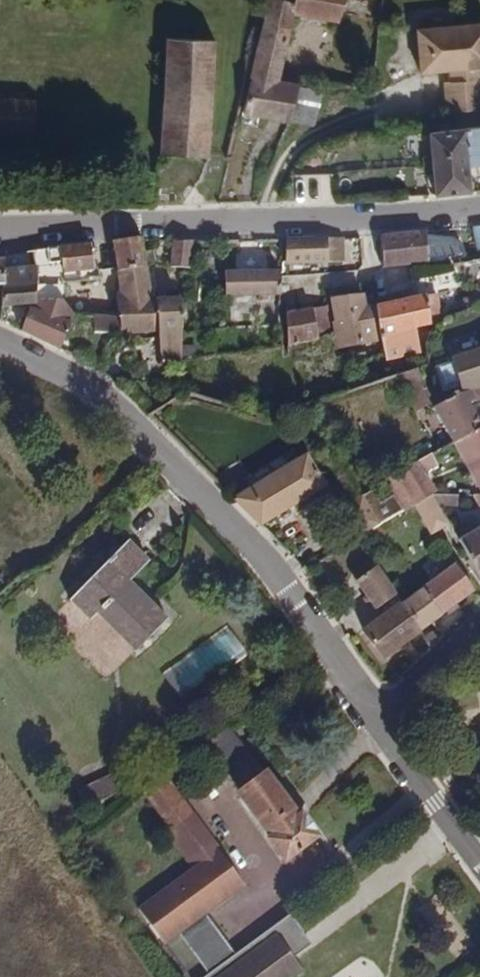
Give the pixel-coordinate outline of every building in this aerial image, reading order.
[(301,24),(348,36),(359,0),(277,0),(271,5),(268,16),(273,17),(245,116),(293,126),(304,96),(283,92),(301,24)] [(441,30),(419,30),(421,74),(435,74),(444,73),(462,72),(462,85),(444,86),(444,115),(479,114),(479,28),(441,30)] [(220,149),(226,39),(176,38),(170,149),(220,149)] [(462,85),(462,72),(444,73),(444,86),(462,85)] [(330,126),(337,104),(304,96),(293,126),(318,130),(320,124),(330,126)] [(432,141),(433,158),(468,156),(468,163),(479,162),(479,137),(432,141)] [(479,171),(479,162),(468,163),(468,156),(433,158),(437,199),(472,198),(470,171),(479,171)] [(333,173),(294,174),(295,201),(333,200),(333,173)] [(432,249),(432,237),(389,241),(392,268),(411,267),(454,263),(453,247),(432,249)] [(139,267),(139,243),(112,246),(113,266),(139,267)] [(190,270),(195,243),(176,243),(171,269),(190,270)] [(331,269),(330,244),(288,244),(289,268),(331,269)] [(346,269),(344,244),(330,244),(331,269),(346,269)] [(91,276),(90,249),(48,254),(49,269),(60,268),(61,279),(91,276)] [(161,333),(162,301),(137,301),(139,267),(113,266),(113,275),(106,275),(108,316),(75,316),(69,330),(69,334),(77,333),(161,333)] [(36,308),(32,272),(4,275),(4,287),(5,311),(36,308)] [(273,299),(285,276),(226,277),(227,301),(273,299)] [(435,326),(430,297),(379,313),(379,319),(384,341),(435,326)] [(379,319),(379,313),(378,300),(337,310),(341,329),(345,327),(350,351),(384,341),(379,319)] [(181,369),(185,302),(162,301),(161,333),(161,369),(181,369)] [(69,330),(37,311),(20,335),(59,356),(65,342),(69,334),(69,330)] [(333,332),(327,311),(285,320),(290,349),(313,341),(333,332)] [(350,351),(345,327),(341,329),(345,352),(350,351)] [(73,344),(77,333),(69,334),(65,342),(73,344)] [(460,364),(472,398),(479,395),(479,357),(460,364)] [(444,395),(460,390),(452,364),(436,369),(444,395)] [(436,411),(417,378),(400,383),(420,418),(436,411)] [(476,407),(479,405),(479,395),(472,398),(436,411),(459,453),(479,443),(479,416),(476,407)] [(459,453),(479,492),(479,443),(459,453)] [(269,527),(330,490),(334,487),(318,457),(243,500),(269,527)] [(431,487),(447,480),(439,462),(404,476),(420,510),(439,502),(431,487)] [(420,510),(404,476),(388,482),(397,503),(404,517),(420,510)] [(361,521),(382,511),(374,497),(353,507),(361,521)] [(358,541),(404,517),(397,503),(382,511),(361,521),(353,507),(342,513),(358,541)] [(189,606),(147,571),(163,552),(140,531),(84,596),(107,617),(117,608),(155,644),(189,606)] [(464,552),(479,582),(479,542),(464,552)] [(476,602),(455,571),(402,605),(423,638),(476,602)] [(399,601),(380,572),(365,579),(384,610),(399,601)] [(423,638),(402,605),(365,628),(387,662),(423,638)] [(317,839),(227,728),(203,747),(291,858),(317,839)] [(236,881),(151,772),(131,788),(162,827),(216,898),(236,881)] [(87,812),(121,795),(111,774),(76,791),(87,812)] [(200,911),(216,898),(162,827),(156,833),(183,865),(130,910),(159,944),(173,933),(200,911)] [(248,943),(290,912),(285,904),(244,938),(248,943)] [(233,947),(200,911),(173,933),(207,971),(233,947)] [(302,970),(294,959),(280,937),(298,925),(290,912),(248,943),(207,971),(199,976),(293,976),(302,970)] [(294,959),(311,946),(298,925),(280,937),(294,959)] [(207,971),(248,943),(244,938),(233,947),(207,971)]
